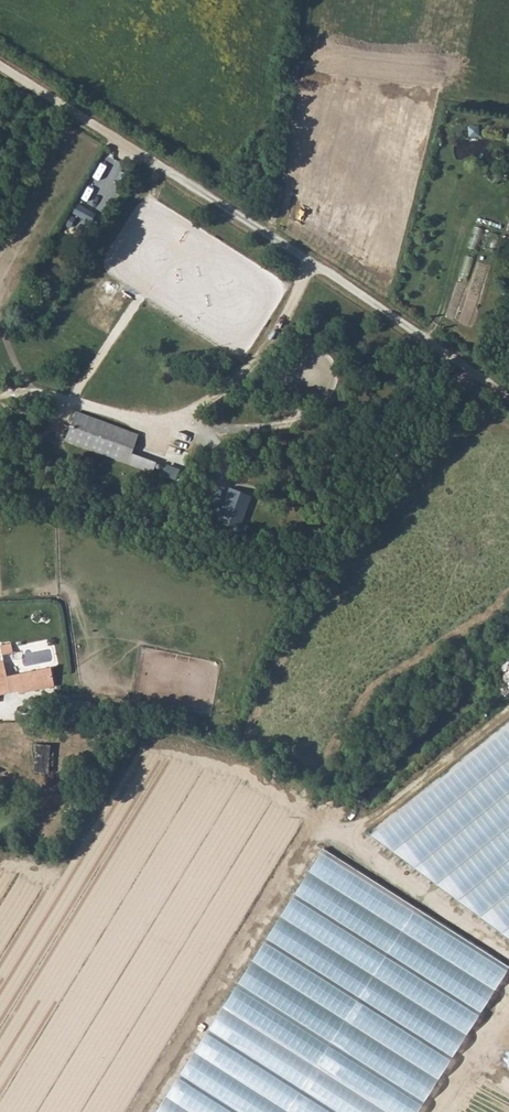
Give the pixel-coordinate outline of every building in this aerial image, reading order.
[(346,151),(351,131),(337,128),(332,147),(346,151)] [(72,212),(88,221),(92,212),(76,204),(72,212)] [(74,413),(63,441),(124,464),(134,436),(74,413)] [(249,495),(226,487),(218,508),(212,506),(208,515),(238,525),(249,495)] [(0,644),(0,654),(10,652),(8,643),(0,644)] [(47,666),(4,675),(8,693),(20,690),(21,694),(51,688),(47,666)] [(368,835),(508,935),(508,724),(368,835)] [(34,744),(32,770),(46,771),(48,745),(34,744)] [(435,1080),(441,1071),(461,1040),(505,971),(379,890),(320,853),(244,971),(222,1006),(153,1111),(414,1111),(435,1080)]
